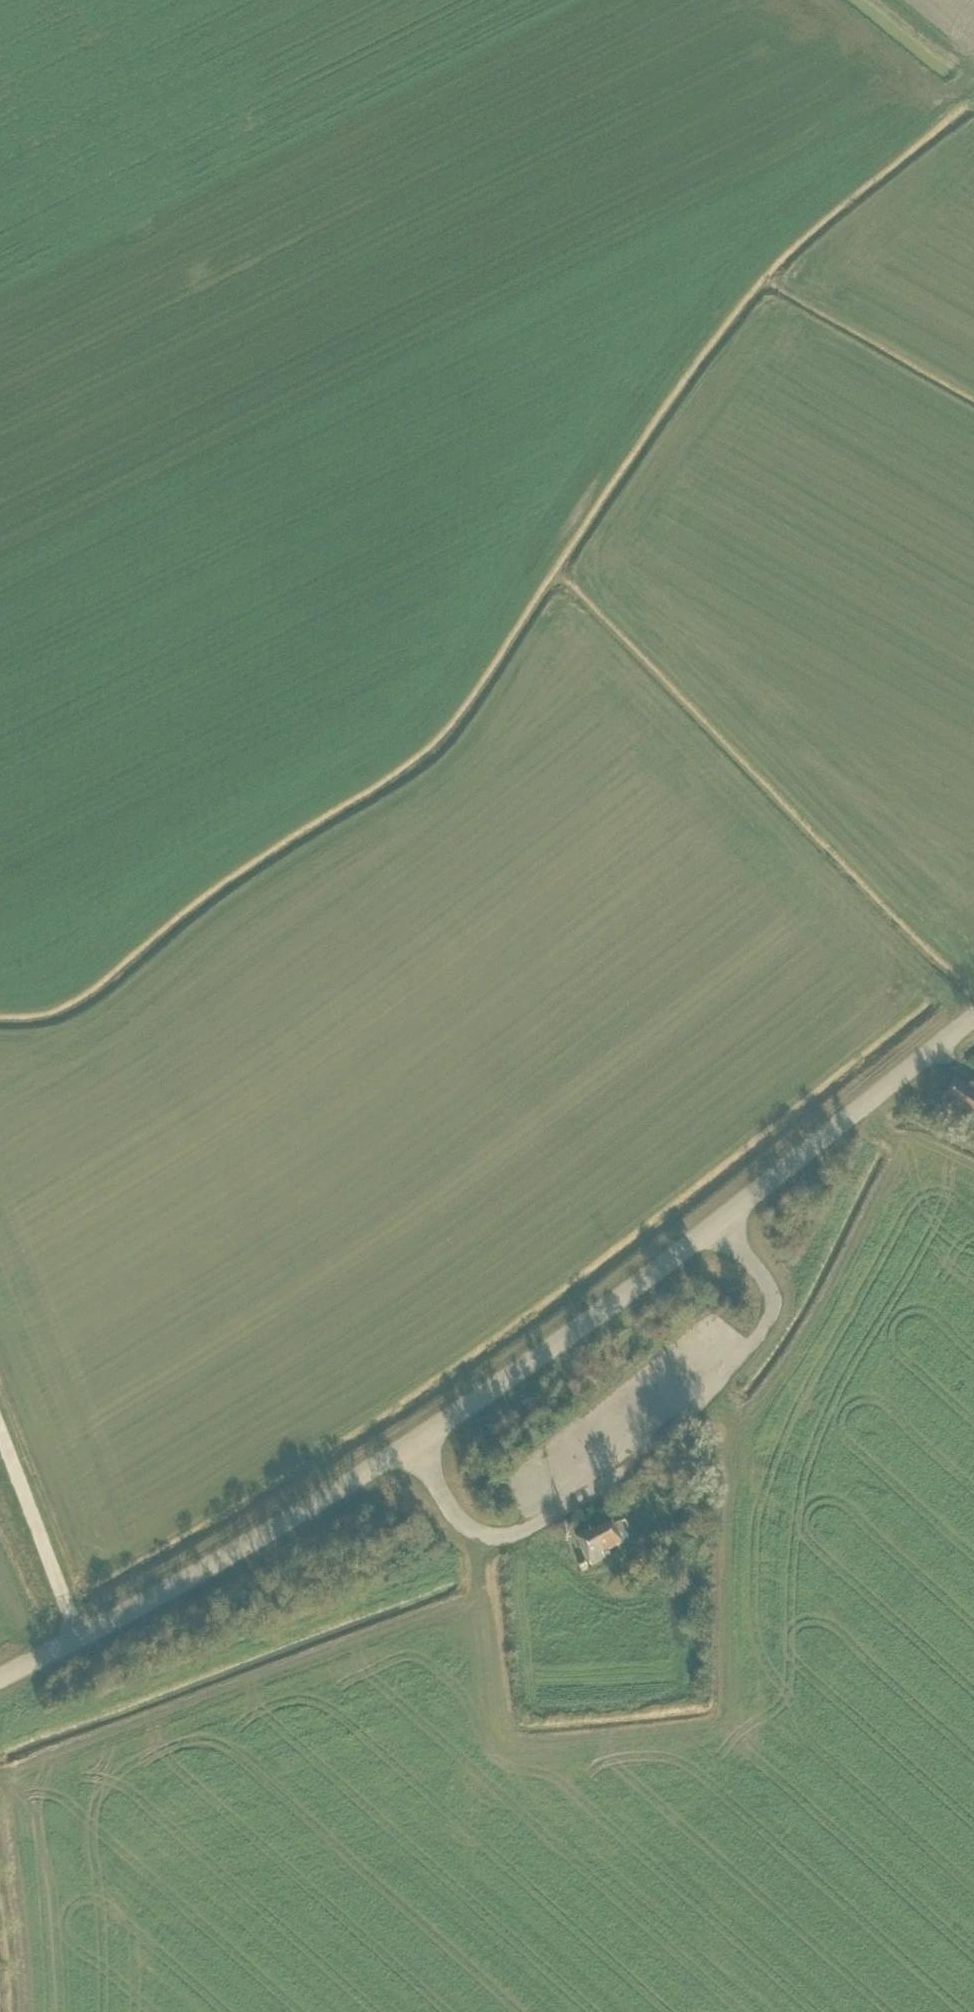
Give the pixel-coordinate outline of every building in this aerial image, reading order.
[(972,1086),(969,1090),(957,1082),(943,1103),(961,1115),(958,1118),(973,1129),(973,1088),(972,1086)] [(593,1534),(591,1529),(576,1537),(592,1567),(612,1556),(609,1551),(623,1544),(613,1523),(593,1534)]
